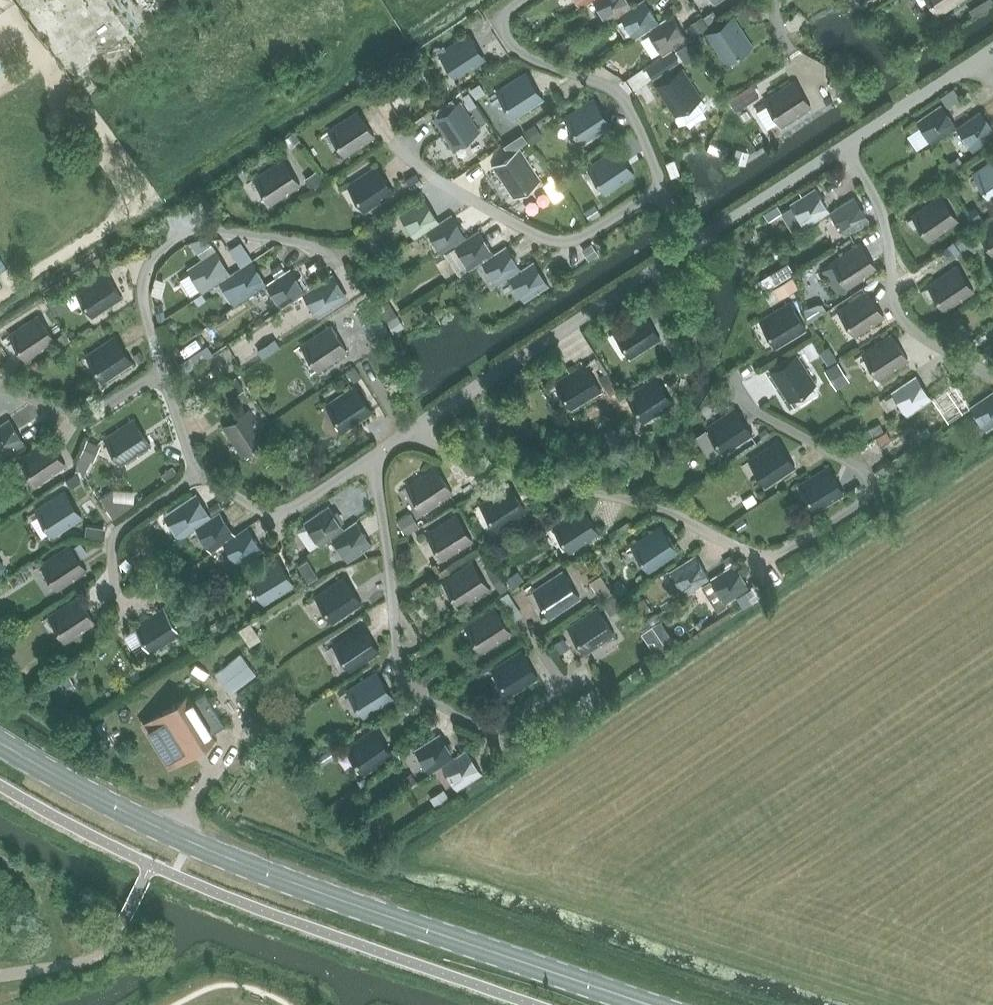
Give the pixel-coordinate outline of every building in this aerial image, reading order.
[(581,8),(593,0),(575,0),(581,8)] [(632,6),(628,0),(593,0),(608,24),(620,16),(620,15),(633,7),(632,6)] [(660,22),(645,0),(642,0),(632,6),(633,7),(620,15),(620,16),(635,40),(647,31),(660,22)] [(750,15),(765,12),(763,0),(761,0),(748,3),(750,15)] [(958,0),(932,0),(940,12),(958,0)] [(688,39),(672,15),(672,14),(671,15),(660,22),(647,31),(662,55),(671,49),(688,39)] [(725,61),(750,45),(734,20),(709,36),(725,61)] [(458,77),(483,60),(467,36),(442,52),(458,77)] [(656,59),(664,71),(679,61),(671,49),(662,55),(656,59)] [(674,113),(699,96),(683,71),(658,88),(674,113)] [(515,116),(541,100),(524,75),(499,91),(515,116)] [(479,83),(470,89),(476,98),(485,92),(479,83)] [(783,124),(808,108),(792,83),(767,99),(783,124)] [(452,146),(477,129),(455,96),(430,112),(452,146)] [(583,142),(608,125),(592,101),(567,117),(583,142)] [(957,127),(941,104),(916,121),(933,145),(957,128),(956,128),(957,127)] [(957,128),(973,152),(992,137),(992,128),(981,110),(957,127),(956,128),(957,128)] [(347,154),(372,138),(356,113),(331,129),(347,154)] [(607,192),(632,175),(615,150),(590,167),(607,192)] [(513,194),(537,177),(521,153),(496,169),(513,194)] [(273,202),(298,186),(281,161),(256,178),(273,202)] [(992,198),(992,162),(976,174),(992,198)] [(366,209),(391,193),(375,168),(350,184),(366,209)] [(304,179),(312,190),(325,181),(318,170),(304,179)] [(830,212),(830,211),(815,187),(790,203),(792,207),(780,214),(792,232),(803,225),(805,228),(830,213),(829,212),(830,212)] [(829,212),(830,213),(844,236),(870,220),(854,196),(830,211),(830,212),(829,212)] [(440,222),(425,198),(399,214),(415,239),(427,231),(427,230),(440,222)] [(931,239),(955,222),(939,198),(914,214),(931,239)] [(468,237),(467,237),(452,214),(440,222),(427,230),(427,231),(442,254),(455,247),(454,246),(468,237)] [(980,230),(992,249),(992,222),(980,230)] [(494,253),(479,229),(467,237),(468,237),(454,246),(455,247),(470,270),(482,262),(481,262),(494,253)] [(976,251),(965,234),(954,241),(966,258),(976,251)] [(227,275),(231,273),(212,244),(198,253),(202,259),(181,272),(197,297),(227,277),(226,277),(227,276),(227,275)] [(522,269),(521,269),(506,245),(494,253),(481,262),(482,262),(497,286),(509,278),(509,277),(522,269)] [(849,286),(874,270),(858,245),(833,261),(849,286)] [(267,283),(266,283),(251,260),(231,273),(227,275),(227,276),(226,277),(227,277),(242,301),(266,285),(266,284),(267,283)] [(509,277),(509,278),(524,302),(549,285),(534,261),(521,269),(522,269),(509,277)] [(306,291),(291,268),(266,283),(267,283),(266,284),(266,285),(281,308),(305,293),(305,292),(306,291)] [(946,309),(971,293),(955,268),(930,284),(946,309)] [(94,315),(119,298),(103,273),(78,290),(94,315)] [(305,292),(305,293),(321,316),(346,300),(330,275),(306,291),(305,292)] [(760,287),(765,302),(797,292),(792,276),(760,287)] [(857,334),(882,318),(865,293),(841,309),(857,334)] [(383,320),(396,314),(389,298),(376,304),(383,320)] [(778,345),(803,330),(788,305),(762,320),(778,345)] [(362,324),(374,342),(390,331),(378,313),(362,324)] [(632,356),(658,339),(641,315),(616,331),(632,356)] [(28,359),(53,342),(36,317),(12,334),(28,359)] [(320,369),(345,352),(329,328),(304,344),(320,369)] [(673,335),(665,340),(672,352),(681,346),(673,335)] [(881,378),(906,361),(890,336),(865,352),(881,378)] [(105,380),(130,364),(113,338),(89,355),(105,380)] [(788,399),(813,383),(797,358),(772,374),(788,399)] [(573,407),(599,392),(583,366),(557,382),(573,407)] [(932,399),(932,398),(916,375),(891,392),(907,416),(931,400),(931,399),(932,399)] [(646,420),(671,404),(654,379),(629,396),(646,420)] [(345,429),(370,413),(354,388),(328,404),(345,429)] [(970,407),(986,430),(992,426),(992,391),(971,406),(970,407)] [(725,452),(750,435),(733,410),(709,427),(725,452)] [(241,453),(266,437),(250,412),(225,428),(241,453)] [(25,443),(9,419),(0,424),(0,459),(25,443)] [(123,462),(148,446),(132,421),(107,438),(123,462)] [(79,454),(91,460),(94,461),(100,446),(100,445),(87,439),(79,454)] [(38,483),(63,467),(47,442),(22,458),(38,483)] [(768,484),(793,468),(776,443),(751,460),(768,484)] [(425,510),(450,494),(434,469),(409,485),(425,510)] [(817,510),(842,494),(827,469),(801,484),(817,510)] [(499,528),(524,512),(508,487),(483,503),(499,528)] [(114,490),(100,498),(115,521),(135,506),(134,505),(112,504),(114,492),(114,490)] [(54,534),(79,518),(63,493),(38,510),(54,534)] [(208,519),(192,496),(167,513),(183,537),(195,529),(195,528),(208,519)] [(345,529),(344,528),(329,505),(304,522),(320,546),(332,538),(345,529)] [(571,550),(596,534),(580,509),(555,525),(571,550)] [(235,535),(235,534),(219,511),(208,519),(195,528),(195,529),(211,552),(223,544),(223,543),(235,535)] [(396,520),(405,536),(419,527),(410,512),(396,520)] [(445,558),(470,542),(454,517),(429,533),(445,558)] [(332,538),(348,561),(372,545),(356,520),(344,528),(345,529),(332,538)] [(85,522),(84,533),(102,535),(103,524),(85,522)] [(223,543),(223,544),(239,567),(263,550),(247,526),(235,534),(235,535),(223,543)] [(651,570),(675,553),(659,528),(634,545),(651,570)] [(59,588),(84,572),(68,547),(43,563),(59,588)] [(710,579),(710,578),(695,555),(670,570),(685,595),(710,580),(709,579),(710,579)] [(266,601),(291,586),(275,561),(250,576),(266,601)] [(709,579),(710,580),(725,603),(750,587),(734,563),(710,578),(710,579),(709,579)] [(461,605),(486,589),(470,564),(445,580),(461,605)] [(486,570),(501,593),(508,588),(494,566),(486,570)] [(552,615),(577,599),(561,574),(536,590),(552,615)] [(598,574),(587,579),(597,597),(607,591),(598,574)] [(155,587),(163,582),(159,575),(151,580),(155,587)] [(335,621),(359,604),(343,579),(318,596),(335,621)] [(67,640),(92,624),(76,599),(51,615),(67,640)] [(172,609),(165,613),(162,609),(137,625),(152,651),(178,635),(176,631),(182,627),(172,609)] [(483,651),(509,635),(493,610),(468,626),(483,651)] [(587,651),(612,635),(596,610),(571,627),(587,651)] [(352,669),(377,652),(360,628),(336,644),(352,669)] [(510,694),(535,679),(520,653),(494,669),(510,694)] [(256,673),(241,654),(215,673),(230,692),(256,673)] [(366,715),(391,699),(375,674),(350,690),(366,715)] [(214,738),(215,740),(216,739),(212,733),(214,732),(213,731),(222,726),(222,727),(225,725),(205,692),(195,698),(196,699),(193,701),(192,700),(188,694),(187,695),(188,696),(186,697),(162,712),(163,713),(160,714),(160,713),(147,722),(148,723),(172,761),(172,762),(173,764),(174,762),(186,754),(187,753),(188,754),(190,753),(188,751),(188,752),(186,749),(186,748),(192,745),(195,750),(214,738)] [(365,773),(390,755),(373,731),(348,748),(365,773)] [(455,757),(440,733),(415,749),(430,774),(442,766),(455,757)] [(442,766),(457,790),(482,774),(467,749),(455,757),(442,766)]
